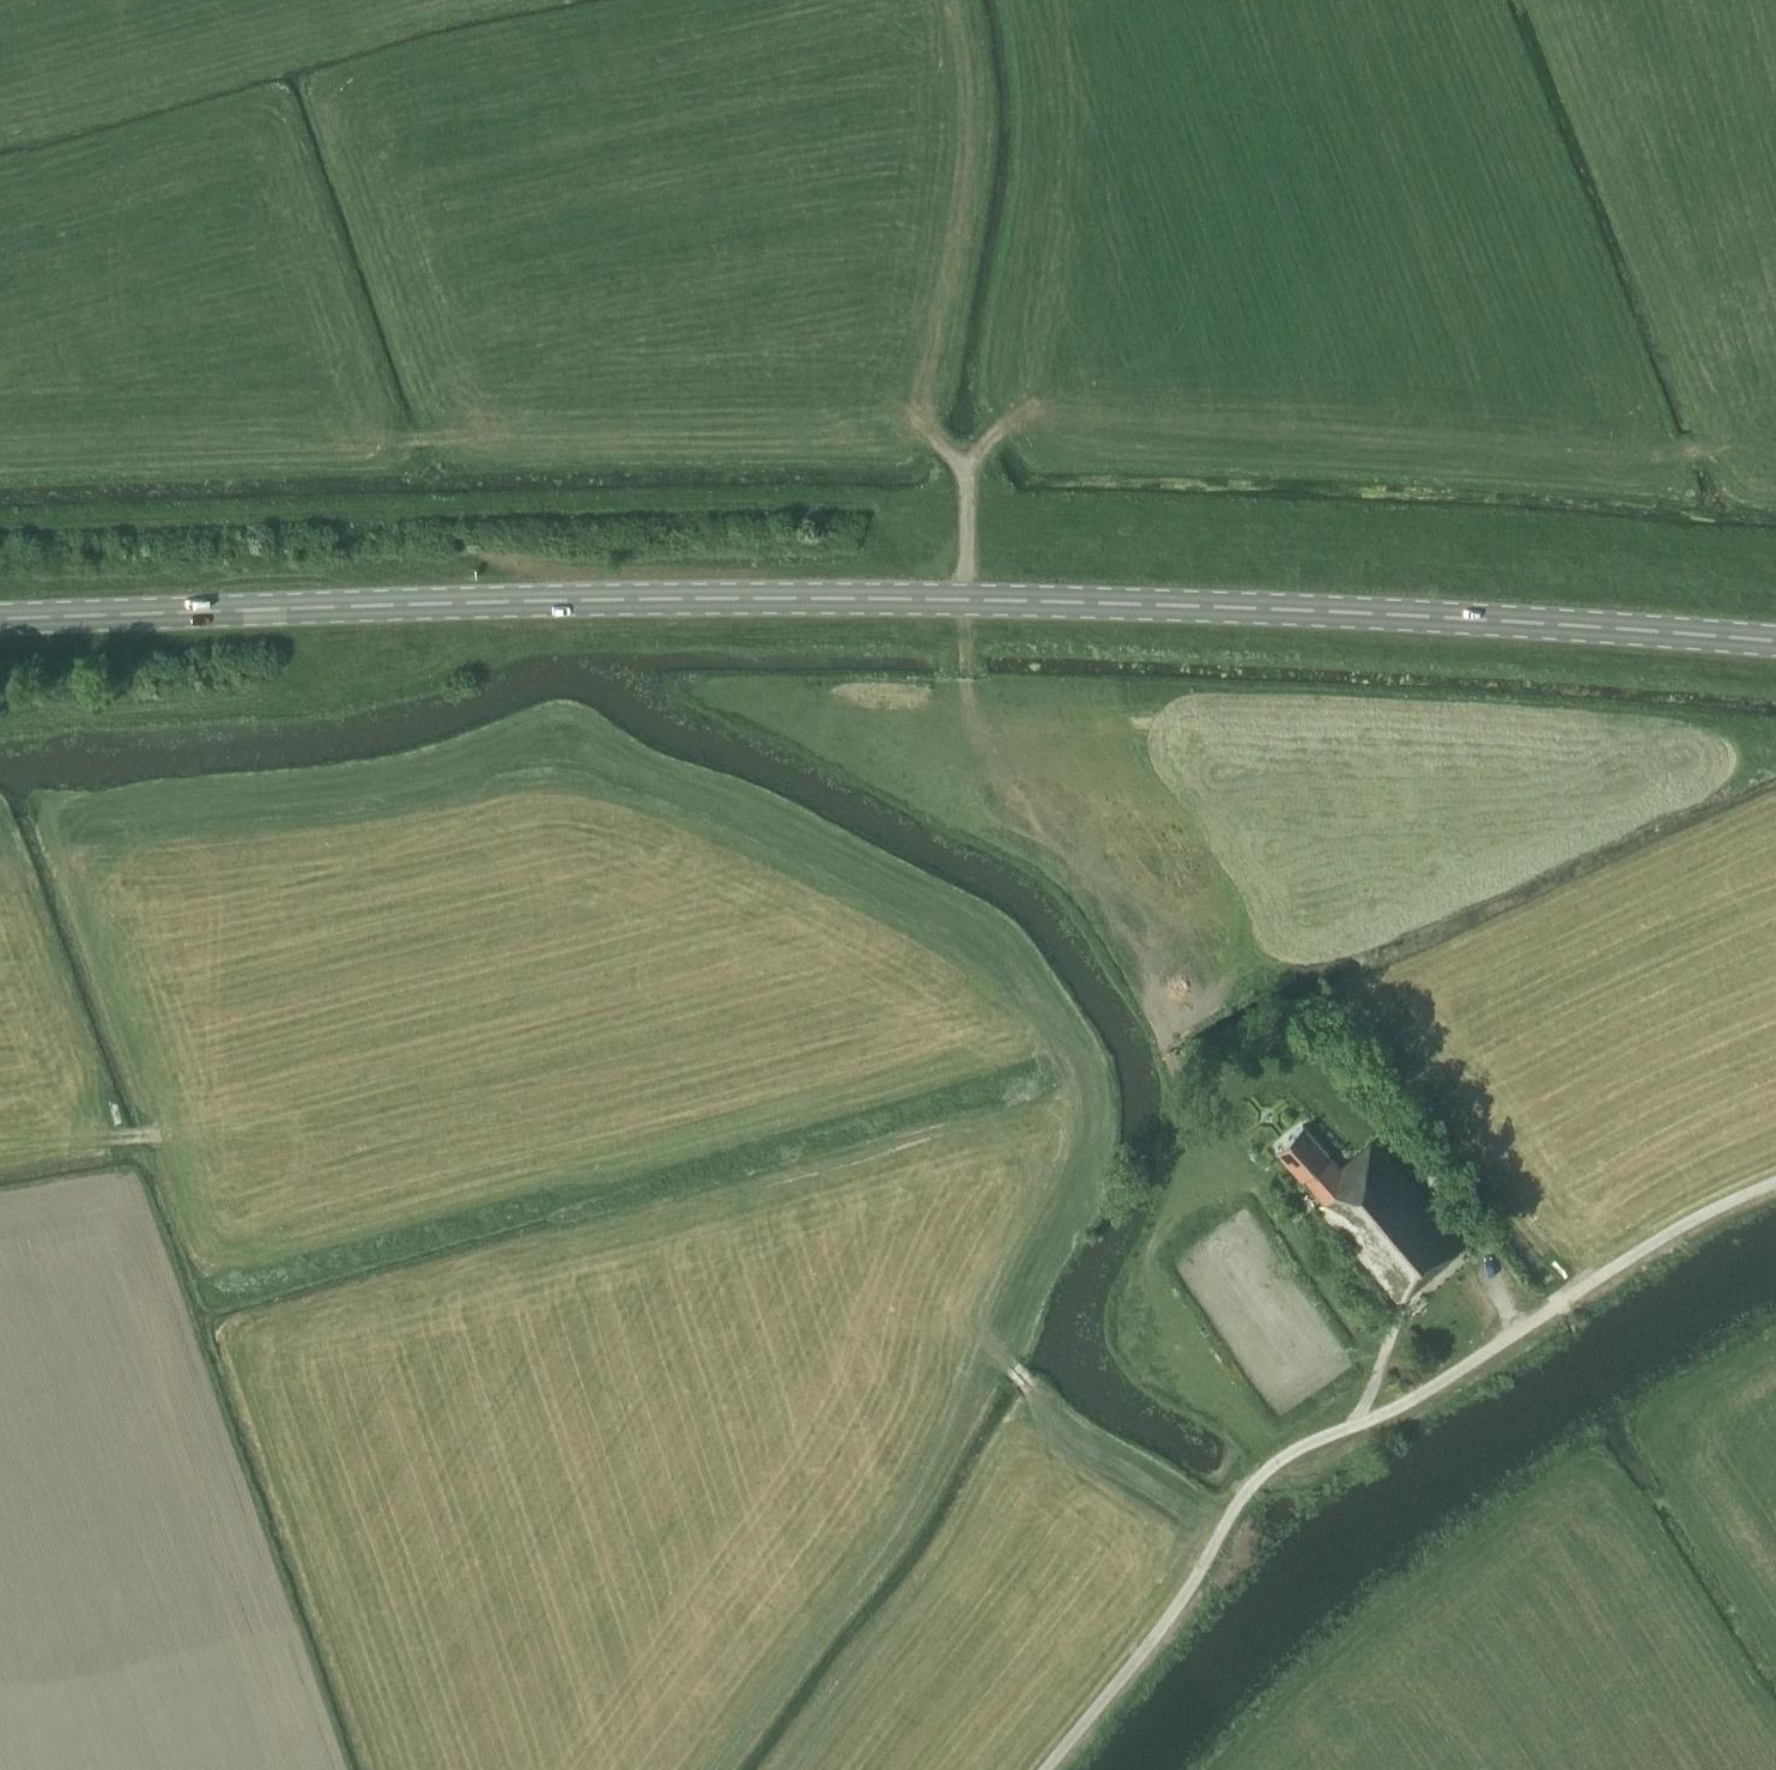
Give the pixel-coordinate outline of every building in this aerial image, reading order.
[(1374,1139),(1341,1168),(1303,1124),(1275,1148),(1302,1177),(1304,1176),(1324,1201),(1319,1205),(1398,1299),(1463,1242),(1374,1139)]
